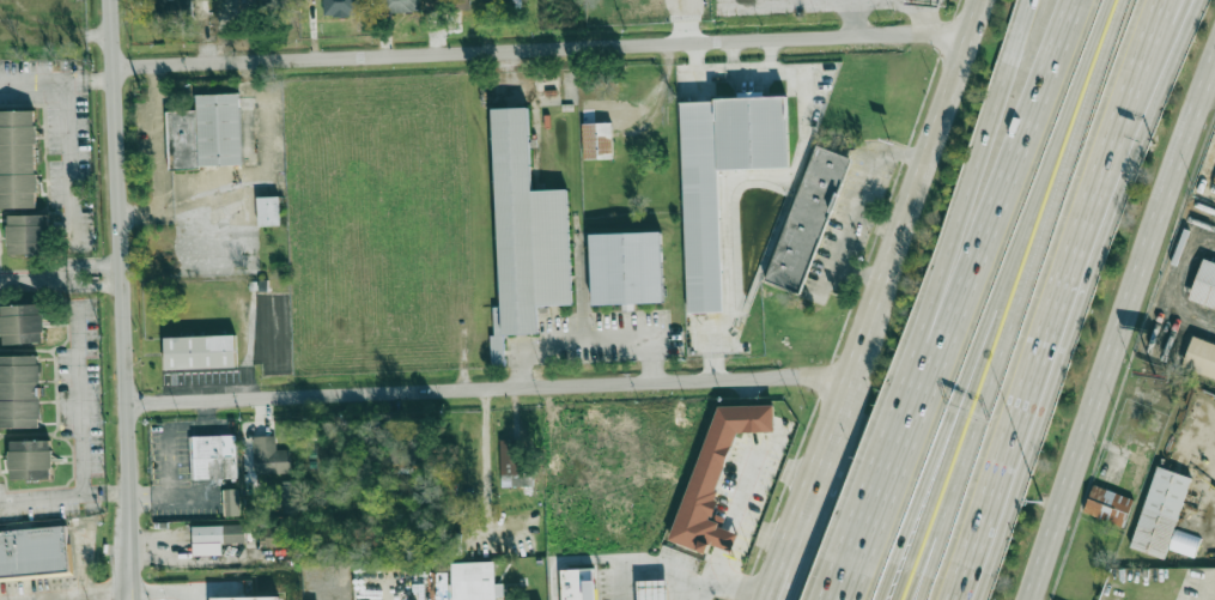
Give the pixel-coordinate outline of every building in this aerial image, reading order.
[(158,22),(209,20),(208,0),(174,0),(157,0),(158,22)] [(218,17),(269,16),(269,0),(218,0),(218,17)] [(358,0),(323,0),(323,16),(358,16),(358,0)] [(381,12),(419,12),(419,0),(381,0),(381,12)] [(443,13),(466,13),(466,0),(443,0),(443,13)] [(242,163),(238,93),(198,95),(198,110),(166,111),(169,170),(200,169),(200,164),(242,163)] [(687,313),(723,310),(717,169),(788,165),(785,97),(679,102),(687,313)] [(491,365),(490,335),(494,335),(493,307),(500,305),(492,109),(528,108),(531,190),(567,188),(572,305),(537,307),(539,334),(503,335),(504,365),(491,365)] [(35,208),(35,110),(0,110),(0,208),(35,208)] [(583,159),(613,159),(613,123),(583,123),(583,159)] [(766,278),(800,291),(851,158),(816,145),(766,278)] [(279,195),(281,225),(259,225),(257,196),(279,195)] [(48,253),(48,216),(6,216),(6,253),(48,253)] [(590,234),(593,305),(663,303),(661,231),(590,234)] [(1202,260),(1189,301),(1214,310),(1214,264),(1202,260)] [(0,305),(0,344),(42,344),(42,305),(0,305)] [(235,334),(236,366),(165,369),(164,338),(235,334)] [(1191,337),(1181,368),(1214,379),(1214,345),(1191,337)] [(38,428),(38,357),(0,357),(0,428),(38,428)] [(773,405),(774,431),(737,431),(711,498),(717,502),(713,513),(724,516),(716,545),(711,543),(707,553),(668,539),(718,406),(773,405)] [(235,434),(237,477),(195,479),(193,436),(235,434)] [(253,474),(290,474),(290,449),(275,449),(275,436),(253,436),(253,474)] [(499,486),(533,486),(533,473),(523,473),(523,440),(500,440),(499,486)] [(8,480),(50,480),(50,442),(8,442),(8,480)] [(385,467),(423,467),(423,443),(385,443),(385,467)] [(1165,559),(1190,477),(1156,466),(1130,549),(1165,559)] [(1120,528),(1134,502),(1095,484),(1082,510),(1120,528)] [(225,516),(240,515),(239,488),(223,489),(225,516)] [(73,574),(0,581),(0,531),(68,525),(73,574)] [(245,526),(193,526),(193,556),(221,556),(221,544),(245,544),(245,526)] [(452,599),(496,599),(493,560),(451,563),(452,599)] [(560,571),(562,599),(594,599),(593,569),(560,571)] [(667,580),(668,599),(638,599),(637,581),(667,580)]
